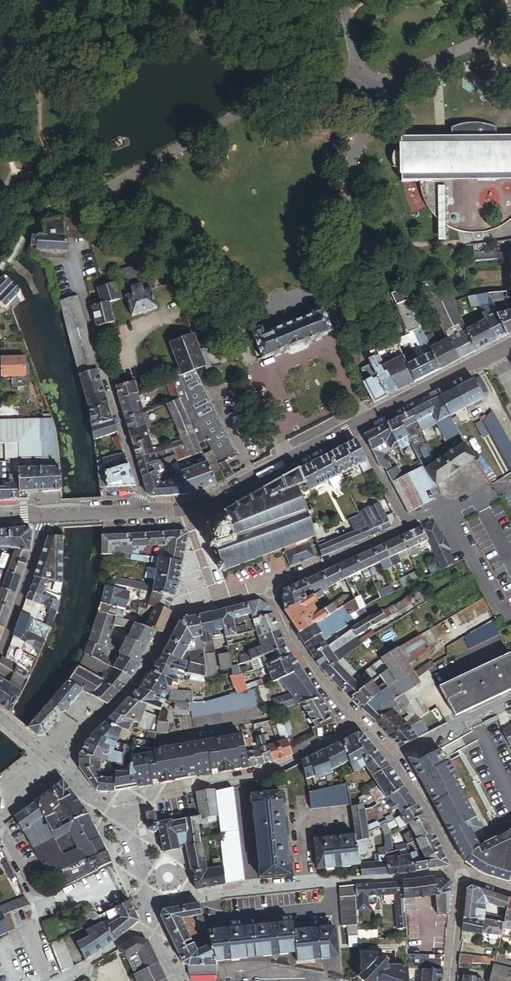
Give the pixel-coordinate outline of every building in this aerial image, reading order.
[(505,140),(504,147),(496,147),(496,132),(488,129),(480,128),(473,128),(466,128),(456,130),(450,132),(450,147),(430,148),(430,141),(400,142),(400,156),(393,156),(391,161),(391,166),(393,171),(400,171),(400,185),(417,185),(421,199),(425,209),(429,216),(437,226),(446,232),(452,235),(459,237),(471,238),(481,236),(491,233),(502,228),(507,223),(510,220),(510,140),(505,140)] [(63,220),(65,239),(89,232),(86,225),(85,222),(75,217),(63,220)] [(66,262),(65,239),(63,220),(47,224),(44,240),(40,239),(37,254),(43,261),(66,262)] [(437,246),(446,246),(446,232),(437,226),(437,246)] [(474,265),(496,263),(496,255),(473,257),(474,265)] [(122,285),(124,285),(146,278),(143,267),(119,274),(122,285)] [(162,289),(170,286),(161,270),(156,273),(162,289)] [(153,292),(162,289),(156,273),(146,278),(151,292),(153,292)] [(12,288),(5,280),(0,285),(0,301),(12,288)] [(127,300),(128,300),(124,285),(122,285),(105,290),(108,298),(110,305),(127,300)] [(398,304),(405,301),(404,299),(398,286),(391,288),(395,295),(398,304)] [(486,297),(505,292),(505,286),(477,289),(477,292),(479,298),(486,297)] [(10,307),(21,296),(19,294),(12,288),(0,301),(0,304),(6,310),(10,307)] [(377,303),(387,299),(390,297),(395,295),(391,288),(373,294),(377,303)] [(133,319),(158,310),(153,292),(151,292),(143,295),(142,291),(139,289),(132,291),(131,293),(133,299),(128,300),(127,300),(133,319)] [(101,300),(108,298),(105,290),(99,292),(101,300)] [(446,344),(464,334),(457,320),(453,306),(449,292),(441,292),(440,292),(423,294),(422,294),(427,305),(437,325),(438,327),(446,344)] [(473,300),(479,298),(477,292),(466,294),(467,301),(468,301),(473,300)] [(506,302),(505,292),(486,297),(490,306),(495,305),(506,302)] [(394,306),(398,304),(395,295),(390,297),(394,306)] [(406,334),(394,306),(390,297),(387,299),(403,335),(406,334)] [(410,311),(415,308),(410,297),(404,299),(405,301),(410,311)] [(502,341),(505,339),(495,314),(490,306),(486,297),(479,298),(473,300),(478,314),(482,325),(493,345),(502,341)] [(98,330),(116,325),(110,305),(108,298),(101,300),(103,307),(92,310),(98,330)] [(98,373),(78,299),(60,304),(80,378),(98,373)] [(473,315),(478,314),(473,300),(468,301),(470,311),(473,311),(473,315)] [(412,316),(410,311),(405,301),(398,304),(394,306),(406,334),(408,337),(409,337),(419,332),(412,316)] [(464,334),(468,332),(466,329),(467,328),(468,323),(462,302),(453,306),(457,320),(464,334)] [(430,328),(437,325),(427,305),(421,308),(427,318),(426,319),(430,328)] [(495,314),(499,312),(495,305),(490,306),(495,314)] [(320,342),(319,340),(330,335),(321,311),(309,316),(310,320),(264,338),(261,331),(251,335),(262,363),(273,359),(274,361),(278,359),(277,357),(283,354),(284,357),(289,355),(288,352),(304,346),(305,349),(310,346),(309,344),(314,342),(315,344),(320,342)] [(420,333),(427,330),(419,312),(412,316),(419,332),(420,333)] [(510,314),(501,317),(499,312),(495,314),(505,339),(510,336),(510,315),(510,314)] [(486,349),(493,345),(482,325),(468,332),(464,334),(473,356),(486,349)] [(420,362),(430,357),(429,353),(423,341),(422,338),(420,333),(419,332),(409,337),(413,345),(420,362)] [(466,359),(473,356),(464,334),(446,344),(457,364),(466,359)] [(429,353),(436,348),(431,337),(423,341),(429,353)] [(195,338),(171,346),(182,378),(198,372),(206,369),(201,356),(195,338)] [(385,348),(389,355),(398,350),(396,344),(385,348)] [(448,369),(457,364),(446,344),(436,348),(429,353),(430,357),(438,374),(448,369)] [(417,364),(420,362),(413,345),(409,346),(417,364)] [(378,359),(385,356),(382,350),(375,353),(378,359)] [(393,364),(402,360),(398,350),(389,355),(393,364)] [(383,369),(378,359),(375,353),(363,358),(366,365),(373,361),(378,371),(380,370),(383,377),(385,376),(382,369),(383,369)] [(207,354),(201,356),(206,369),(207,373),(213,371),(207,354)] [(432,377),(438,374),(430,357),(420,362),(417,364),(407,369),(414,386),(418,384),(425,381),(432,377)] [(368,366),(367,366),(366,365),(363,358),(359,360),(364,370),(368,368),(368,366)] [(407,369),(402,360),(393,364),(407,390),(412,388),(414,386),(407,369)] [(2,380),(25,380),(25,361),(2,362),(2,380)] [(385,376),(383,377),(380,370),(378,371),(373,361),(366,365),(367,366),(368,366),(368,368),(372,374),(375,380),(386,401),(391,398),(397,395),(383,369),(382,369),(385,376)] [(407,390),(393,364),(383,369),(397,395),(403,392),(407,390)] [(226,465),(238,459),(198,372),(182,378),(192,410),(206,440),(211,450),(219,468),(226,465)] [(86,403),(105,398),(98,373),(80,378),(86,403)] [(371,382),(375,380),(372,374),(370,375),(369,373),(367,375),(371,382)] [(198,444),(206,440),(192,410),(182,378),(173,382),(180,402),(190,426),(193,433),(198,444)] [(481,396),(486,394),(479,379),(474,382),(481,396)] [(379,404),(386,401),(375,380),(371,382),(367,384),(364,386),(363,386),(374,407),(379,404)] [(173,404),(180,402),(173,382),(167,385),(173,404)] [(465,411),(468,410),(484,402),(481,396),(474,382),(467,386),(455,392),(465,411)] [(138,396),(139,396),(136,385),(116,390),(120,403),(138,396)] [(439,400),(449,419),(465,411),(455,392),(449,395),(439,400)] [(140,418),(138,411),(137,405),(140,404),(138,396),(120,403),(126,424),(140,418)] [(89,415),(109,409),(105,398),(86,403),(89,415)] [(429,430),(449,419),(439,400),(434,402),(423,408),(418,411),(424,422),(425,421),(429,430)] [(177,431),(190,426),(180,402),(173,404),(167,407),(177,431)] [(93,429),(113,424),(109,409),(89,415),(93,429)] [(416,426),(424,422),(418,411),(410,415),(416,426)] [(491,414),(485,421),(482,425),(510,474),(510,449),(491,414)] [(9,423),(8,415),(0,415),(0,423),(9,423)] [(408,442),(415,438),(410,429),(416,426),(410,415),(405,418),(397,422),(407,440),(408,442)] [(133,449),(150,442),(143,417),(140,418),(126,424),(133,449)] [(455,430),(460,427),(456,420),(451,423),(455,430)] [(41,446),(41,422),(9,423),(0,423),(0,447),(5,447),(19,447),(41,446)] [(40,495),(62,494),(60,467),(59,439),(53,422),(41,422),(41,446),(42,462),(42,471),(35,471),(27,472),(19,472),(20,504),(24,504),(27,504),(27,496),(40,495)] [(395,446),(407,440),(397,422),(391,425),(386,427),(395,446)] [(95,445),(117,436),(113,424),(93,429),(95,445)] [(181,438),(193,433),(190,426),(177,431),(169,434),(171,438),(179,435),(181,438)] [(371,456),(373,459),(378,470),(384,472),(391,487),(400,482),(393,468),(382,458),(390,454),(397,450),(395,446),(386,427),(376,433),(363,439),(370,453),(371,456)] [(202,454),(198,444),(193,433),(181,438),(182,442),(185,450),(190,461),(202,455),(202,454)] [(411,449),(425,443),(421,435),(415,438),(408,442),(411,449)] [(118,453),(123,452),(119,439),(113,441),(114,445),(115,444),(118,453)] [(153,458),(155,457),(150,442),(133,449),(137,462),(153,458)] [(155,463),(157,462),(185,450),(182,442),(156,453),(157,456),(155,457),(153,458),(155,463)] [(362,476),(369,473),(355,443),(341,450),(327,457),(338,479),(358,469),(362,476)] [(35,462),(42,462),(41,446),(19,447),(19,452),(19,461),(19,463),(27,463),(35,462)] [(421,466),(430,461),(423,447),(413,453),(415,456),(419,464),(421,466)] [(425,473),(435,488),(474,462),(464,447),(434,467),(425,473)] [(154,475),(178,465),(190,461),(185,450),(157,462),(159,467),(153,470),(154,475)] [(213,479),(223,475),(219,468),(211,450),(202,454),(202,455),(213,479)] [(6,461),(19,461),(19,452),(5,453),(5,461),(6,461)] [(207,492),(217,488),(213,479),(202,455),(190,461),(178,465),(190,498),(207,492)] [(410,469),(419,464),(415,456),(405,462),(410,469)] [(99,478),(129,468),(128,465),(124,457),(97,466),(99,478)] [(338,479),(327,457),(311,465),(296,473),(303,486),(307,494),(328,484),(338,479)] [(153,470),(159,467),(157,462),(155,463),(153,458),(137,462),(142,480),(154,475),(153,470)] [(425,473),(434,467),(430,461),(421,466),(423,470),(425,473)] [(20,504),(19,472),(19,463),(11,463),(11,465),(12,467),(15,467),(15,469),(9,469),(10,487),(5,488),(5,491),(0,491),(0,504),(10,504),(20,504)] [(19,472),(27,472),(27,463),(19,463),(19,472)] [(10,487),(9,469),(15,469),(15,467),(12,467),(11,465),(7,465),(0,465),(0,480),(0,491),(5,491),(5,488),(10,487)] [(180,499),(190,498),(178,465),(154,475),(156,482),(161,481),(165,486),(173,499),(180,499)] [(223,475),(229,472),(226,465),(219,468),(223,475)] [(101,492),(135,490),(132,480),(129,468),(99,478),(101,492)] [(436,490),(435,488),(425,473),(423,470),(400,482),(391,487),(409,520),(415,521),(419,519),(415,512),(419,510),(427,506),(423,495),(436,490)] [(225,484),(233,480),(229,472),(223,475),(225,484)] [(311,529),(315,528),(310,512),(305,513),(303,503),(307,502),(306,501),(302,502),(298,489),(303,486),(296,473),(261,492),(227,512),(206,525),(203,529),(206,538),(208,538),(210,541),(207,543),(210,551),(212,550),(217,566),(216,566),(216,568),(219,567),(218,568),(219,571),(221,572),(219,573),(220,574),(222,573),(223,575),(281,551),(282,554),(280,555),(287,571),(313,561),(306,545),(304,545),(302,542),(313,537),(311,529)] [(161,500),(158,487),(156,482),(154,475),(142,480),(147,497),(151,501),(161,500)] [(332,492),(342,488),(338,479),(328,484),(332,492)] [(163,500),(173,499),(165,486),(158,487),(161,500),(163,500)] [(382,513),(379,506),(358,515),(363,526),(370,539),(391,530),(382,513)] [(354,546),(370,539),(363,526),(357,528),(355,535),(337,543),(340,552),(354,546)] [(434,527),(422,532),(430,549),(440,572),(453,566),(447,553),(448,553),(441,539),(440,540),(434,527)] [(423,552),(430,549),(422,532),(421,530),(412,535),(401,540),(408,553),(411,560),(419,556),(418,554),(416,549),(421,547),(423,552)] [(15,552),(28,557),(31,534),(28,531),(19,532),(10,533),(10,552),(15,552)] [(10,552),(10,533),(1,534),(0,534),(0,552),(10,552)] [(146,559),(181,568),(187,538),(186,536),(184,535),(172,535),(168,535),(158,536),(156,549),(165,549),(163,556),(150,554),(147,553),(146,559)] [(143,553),(146,552),(147,547),(149,548),(149,536),(139,537),(132,537),(134,554),(134,557),(142,558),(143,553)] [(144,558),(146,559),(147,553),(150,554),(156,549),(158,536),(153,536),(149,536),(149,548),(147,547),(146,552),(143,553),(142,558),(144,558)] [(134,557),(134,554),(132,537),(114,538),(103,539),(103,558),(115,558),(115,555),(121,555),(130,556),(134,557)] [(382,548),(388,562),(408,553),(401,540),(395,543),(382,548)] [(56,584),(62,585),(62,556),(62,541),(47,541),(33,579),(35,580),(48,582),(56,584)] [(332,556),(340,552),(337,543),(328,546),(332,556)] [(321,561),(332,556),(328,546),(326,547),(325,545),(317,548),(321,561)] [(380,566),(388,562),(382,548),(379,550),(373,552),(380,566)] [(6,575),(20,580),(28,557),(15,552),(6,575)] [(366,572),(380,566),(373,552),(367,556),(356,561),(362,574),(366,572)] [(178,586),(181,568),(146,559),(144,558),(143,564),(157,566),(155,578),(166,581),(165,584),(178,586)] [(361,575),(362,574),(356,561),(351,563),(347,565),(352,579),(361,575)] [(344,583),(352,579),(347,565),(342,567),(336,570),(342,584),(344,583)] [(419,574),(422,582),(438,574),(437,571),(432,567),(419,574)] [(321,576),(327,591),(342,584),(336,570),(326,574),(321,576)] [(365,584),(370,582),(366,572),(362,574),(361,575),(365,584)] [(417,574),(397,582),(401,591),(421,583),(417,574)] [(14,596),(20,580),(6,575),(5,580),(0,578),(0,590),(14,596)] [(363,610),(374,604),(370,594),(375,592),(370,582),(365,584),(361,575),(352,579),(344,583),(354,603),(358,613),(363,610)] [(320,595),(327,591),(321,576),(314,579),(306,583),(313,599),(320,595)] [(134,592),(145,594),(173,600),(178,586),(165,584),(166,581),(155,578),(152,590),(148,589),(148,588),(115,581),(114,586),(102,583),(102,586),(134,592)] [(29,594),(42,598),(48,582),(35,580),(29,594)] [(397,582),(388,586),(390,590),(392,595),(401,591),(397,582)] [(285,614),(313,599),(306,583),(283,594),(283,604),(285,614)] [(1,632),(14,596),(0,590),(0,631),(1,632)] [(130,615),(124,613),(129,597),(104,590),(97,616),(135,626),(136,621),(137,620),(130,618),(130,615)] [(377,596),(379,601),(392,595),(390,590),(377,596)] [(427,604),(431,601),(424,590),(420,593),(427,604)] [(374,604),(379,601),(377,596),(375,592),(370,594),(374,604)] [(60,604),(55,602),(46,599),(42,598),(29,594),(21,615),(34,621),(38,612),(31,609),(34,604),(58,613),(60,604)] [(46,599),(55,602),(57,597),(48,594),(46,599)] [(167,614),(173,600),(145,594),(145,598),(150,599),(147,609),(155,611),(167,614)] [(331,609),(323,614),(322,617),(320,617),(315,619),(308,607),(314,604),(314,602),(317,602),(322,599),(320,595),(313,599),(285,614),(300,636),(315,626),(317,625),(317,626),(321,623),(335,615),(331,609)] [(399,614),(410,606),(409,604),(407,601),(395,608),(399,614)] [(323,614),(320,613),(316,616),(311,608),(316,605),(317,602),(314,602),(314,604),(308,607),(315,619),(320,617),(322,617),(323,614)] [(339,604),(331,609),(335,615),(353,604),(347,602),(345,602),(339,604)] [(349,618),(358,613),(354,603),(353,604),(335,615),(321,623),(324,627),(347,614),(349,618)] [(253,623),(273,617),(270,607),(260,604),(248,607),(250,615),(253,622),(253,623)] [(148,623),(155,611),(147,609),(137,606),(133,607),(131,612),(140,615),(139,617),(138,620),(148,623)] [(246,626),(253,622),(250,615),(248,607),(243,608),(233,610),(236,621),(244,619),(246,626)] [(387,611),(391,617),(399,614),(395,608),(387,611)] [(225,641),(245,636),(244,631),(243,629),(236,631),(235,628),(233,621),(236,621),(233,610),(228,611),(220,614),(223,628),(224,637),(224,641),(225,641)] [(359,622),(367,618),(363,610),(358,613),(349,618),(334,627),(338,633),(345,628),(345,627),(358,620),(359,622)] [(156,633),(160,634),(169,615),(167,614),(155,611),(148,623),(147,625),(136,621),(135,626),(156,633)] [(365,622),(326,649),(331,656),(352,641),(386,620),(391,617),(387,611),(384,612),(378,615),(365,622)] [(212,640),(224,637),(223,628),(220,614),(212,615),(198,619),(202,639),(206,660),(207,667),(205,680),(210,680),(216,679),(212,658),(213,656),(210,644),(207,645),(206,639),(211,637),(212,640)] [(47,631),(46,630),(47,627),(34,621),(21,615),(13,638),(19,641),(26,633),(45,644),(48,636),(46,634),(47,631)] [(128,641),(147,650),(156,633),(135,626),(97,616),(90,642),(107,651),(115,655),(116,652),(106,647),(114,627),(131,632),(128,641)] [(256,633),(259,641),(279,633),(273,617),(253,623),(256,633)] [(193,641),(202,639),(198,619),(195,620),(190,621),(191,631),(193,641)] [(235,628),(246,626),(244,619),(236,621),(233,621),(235,628)] [(199,662),(206,660),(202,639),(193,641),(191,631),(190,621),(184,622),(181,624),(180,626),(174,636),(190,645),(195,648),(195,652),(197,652),(199,662)] [(249,635),(256,633),(253,623),(253,622),(246,626),(248,630),(249,635)] [(470,652),(500,638),(492,623),(464,639),(470,652)] [(298,637),(304,646),(321,635),(315,626),(300,636),(298,637)] [(326,649),(322,643),(338,633),(334,627),(321,635),(304,646),(312,659),(326,649)] [(41,654),(45,644),(26,633),(19,641),(33,649),(41,654)] [(261,660),(286,651),(279,633),(259,641),(261,646),(262,650),(254,652),(248,654),(251,663),(261,660)] [(368,642),(369,641),(375,636),(373,633),(366,639),(368,642)] [(227,648),(251,642),(249,635),(245,636),(225,641),(227,648)] [(181,664),(186,665),(187,660),(183,658),(184,657),(190,645),(174,636),(162,657),(181,664)] [(9,649),(27,659),(33,649),(19,641),(13,638),(9,649)] [(393,704),(403,697),(420,687),(416,680),(428,672),(433,669),(430,663),(412,675),(406,666),(428,653),(420,638),(381,662),(388,673),(380,680),(385,686),(388,690),(380,695),(373,702),(378,707),(367,717),(375,725),(396,711),(393,704)] [(138,667),(147,650),(128,641),(126,640),(120,657),(138,667)] [(367,651),(373,646),(369,641),(368,642),(365,644),(363,646),(367,651)] [(141,668),(138,667),(120,657),(117,663),(110,659),(108,662),(104,660),(107,651),(90,642),(85,655),(100,664),(106,667),(110,669),(131,681),(141,668)] [(355,651),(361,647),(359,644),(357,643),(352,647),(355,651)] [(195,656),(195,652),(195,648),(190,645),(184,657),(192,656),(195,656)] [(333,658),(337,664),(354,652),(352,649),(349,651),(347,648),(333,658)] [(19,671),(30,679),(41,654),(33,649),(27,659),(9,649),(5,661),(19,671)] [(317,665),(331,656),(326,649),(312,659),(317,665)] [(232,673),(232,670),(227,650),(223,651),(225,657),(217,659),(221,675),(232,673)] [(271,666),(274,664),(291,658),(286,651),(261,660),(263,665),(270,663),(271,666)] [(186,665),(207,667),(206,660),(199,662),(197,652),(195,652),(195,656),(192,656),(191,660),(189,661),(187,660),(186,665)] [(240,667),(251,663),(248,654),(237,658),(240,667)] [(317,665),(318,667),(332,657),(331,656),(317,665)] [(510,692),(510,660),(509,656),(441,689),(455,719),(510,692)] [(178,674),(184,676),(185,670),(179,669),(181,664),(162,657),(157,666),(178,674)] [(336,665),(337,664),(333,658),(332,657),(318,667),(324,674),(336,665)] [(280,682),(301,673),(291,658),(274,664),(271,666),(266,668),(273,684),(280,682)] [(10,682),(19,671),(5,661),(2,660),(0,665),(0,675),(10,682)] [(109,680),(102,676),(106,667),(100,664),(97,670),(92,667),(90,669),(82,664),(80,670),(120,693),(125,687),(110,678),(109,680)] [(185,677),(205,680),(207,667),(186,665),(185,670),(184,676),(185,677)] [(362,691),(370,686),(365,676),(353,683),(336,665),(324,674),(339,691),(350,701),(362,691)] [(173,688),(178,689),(180,683),(175,682),(177,677),(178,674),(157,666),(152,675),(173,688)] [(242,676),(247,674),(246,670),(239,671),(238,667),(232,670),(232,673),(233,677),(242,676)] [(125,687),(131,681),(110,669),(107,676),(110,678),(125,687)] [(107,706),(120,693),(80,670),(68,684),(83,692),(107,706)] [(30,679),(19,671),(10,682),(8,686),(0,704),(0,709),(9,715),(22,696),(30,679)] [(419,697),(423,691),(435,685),(428,672),(416,680),(420,687),(403,697),(408,706),(411,711),(414,716),(416,719),(418,722),(429,715),(419,697)] [(299,707),(320,700),(301,673),(280,682),(284,689),(288,694),(296,708),(299,707)] [(180,683),(183,685),(185,677),(184,676),(178,674),(177,677),(175,682),(180,683)] [(10,682),(0,675),(0,681),(8,686),(10,682)] [(168,690),(172,692),(173,688),(152,675),(147,682),(167,690),(168,690)] [(238,697),(248,693),(247,690),(244,691),(244,690),(240,679),(243,678),(242,676),(233,677),(231,678),(237,695),(238,697)] [(8,686),(0,681),(0,704),(8,686)] [(165,693),(167,690),(147,682),(145,685),(165,693)] [(276,692),(284,689),(280,682),(273,684),(276,692)] [(248,693),(256,691),(262,688),(260,683),(244,690),(244,691),(247,690),(248,693)] [(51,703),(64,715),(83,692),(68,684),(51,703)] [(258,698),(276,692),(273,684),(262,688),(256,691),(258,698)] [(380,695),(377,691),(372,684),(370,686),(362,691),(350,701),(362,712),(373,702),(380,695)] [(160,699),(165,693),(145,685),(140,691),(160,699)] [(377,691),(380,695),(388,690),(385,686),(377,691)] [(161,713),(162,710),(163,709),(158,707),(160,699),(140,691),(137,695),(130,702),(147,708),(161,713)] [(261,708),(260,707),(258,698),(256,691),(248,693),(238,697),(237,695),(205,704),(205,705),(193,706),(188,706),(188,713),(190,713),(192,720),(261,708)] [(171,707),(182,706),(182,697),(176,695),(171,694),(169,705),(171,707)] [(278,713),(296,708),(288,694),(284,695),(287,699),(273,703),(275,708),(265,711),(264,706),(260,707),(261,708),(263,718),(271,715),(273,723),(281,720),(278,713)] [(188,706),(193,706),(193,697),(182,697),(182,706),(188,706)] [(399,714),(403,710),(408,706),(403,697),(393,704),(396,711),(399,714)] [(314,730),(334,720),(320,700),(299,707),(308,721),(312,726),(314,730)] [(148,726),(150,720),(143,718),(145,714),(147,708),(130,702),(128,701),(113,716),(113,717),(140,727),(138,732),(144,734),(148,734),(155,735),(157,727),(148,726)] [(362,712),(367,717),(378,707),(373,702),(362,712)] [(47,734),(64,715),(51,703),(34,722),(47,734)] [(171,707),(172,717),(188,716),(188,713),(188,706),(182,706),(171,707)] [(405,715),(411,711),(408,706),(403,710),(405,715)] [(407,732),(410,735),(442,719),(437,710),(429,715),(418,722),(419,725),(410,730),(407,732)] [(391,741),(407,732),(405,728),(395,716),(399,714),(396,711),(375,725),(391,741)] [(155,735),(167,736),(168,725),(169,716),(168,716),(161,713),(159,719),(157,727),(155,735)] [(143,718),(150,720),(148,726),(157,727),(159,719),(145,714),(143,718)] [(406,723),(408,725),(416,719),(414,716),(406,723)] [(131,729),(138,732),(140,727),(113,717),(104,726),(121,733),(128,735),(131,729)] [(399,752),(418,741),(446,727),(442,719),(410,735),(407,732),(391,741),(390,742),(399,752)] [(408,725),(410,730),(419,725),(418,722),(416,719),(408,725)] [(285,734),(283,727),(281,720),(273,723),(269,724),(271,729),(272,730),(276,729),(281,741),(286,739),(285,734)] [(43,738),(47,734),(34,722),(27,731),(36,738),(43,738)] [(263,732),(271,729),(269,724),(261,726),(263,732)] [(289,733),(291,732),(289,725),(283,727),(285,734),(289,733)] [(111,745),(117,747),(121,733),(104,726),(92,737),(111,745)] [(310,745),(316,742),(313,735),(306,738),(310,745)] [(110,750),(115,751),(117,747),(111,745),(92,737),(85,747),(108,753),(110,750)] [(353,740),(365,768),(381,759),(365,739),(358,737),(353,740)] [(225,741),(225,744),(166,753),(166,756),(153,758),(154,762),(143,764),(142,760),(130,762),(130,772),(128,772),(128,776),(128,791),(184,785),(221,778),(249,771),(247,757),(243,741),(242,741),(241,738),(225,741)] [(260,751),(265,749),(263,738),(257,740),(258,744),(259,749),(260,751)] [(311,749),(310,745),(306,738),(293,745),(288,747),(292,759),(311,749)] [(265,767),(261,753),(251,755),(250,751),(252,750),(251,746),(249,740),(243,741),(247,757),(249,771),(259,769),(265,767)] [(354,774),(365,768),(353,740),(343,745),(350,764),(354,774)] [(283,762),(292,759),(288,747),(287,743),(278,746),(283,762)] [(132,751),(148,752),(148,745),(132,744),(132,751)] [(331,774),(350,764),(343,745),(325,754),(331,774)] [(272,765),(283,762),(278,746),(268,748),(272,764),(272,765)] [(128,768),(129,759),(120,757),(108,753),(85,747),(79,759),(106,764),(117,766),(128,768)] [(120,757),(129,759),(129,750),(121,748),(120,757)] [(265,767),(272,764),(268,748),(265,749),(260,751),(261,753),(265,767)] [(405,755),(434,808),(457,852),(464,864),(480,851),(479,849),(472,837),(482,832),(455,785),(459,783),(449,764),(447,765),(440,752),(435,755),(431,748),(421,753),(418,748),(405,755)] [(331,774),(325,754),(312,760),(317,778),(317,782),(318,783),(327,780),(329,785),(319,788),(320,792),(332,790),(333,783),(331,774)] [(112,771),(109,770),(110,768),(105,767),(106,764),(79,759),(79,770),(99,773),(112,774),(112,771)] [(365,768),(372,779),(389,770),(381,759),(365,768)] [(306,782),(317,778),(312,760),(302,765),(306,782)] [(118,775),(128,776),(128,772),(128,768),(117,766),(118,775)] [(98,795),(99,782),(99,773),(79,770),(86,781),(96,795),(98,795)] [(389,799),(404,791),(389,770),(372,779),(374,784),(378,789),(369,794),(377,807),(381,804),(389,799)] [(99,782),(114,783),(114,775),(112,774),(99,773),(99,782)] [(118,794),(128,791),(128,776),(118,775),(118,794)] [(332,790),(346,787),(345,780),(333,783),(332,790)] [(98,795),(114,795),(114,783),(99,782),(98,795)] [(50,794),(58,809),(72,796),(63,783),(51,792),(52,793),(50,794)] [(369,794),(378,789),(374,784),(365,790),(368,794),(369,794)] [(310,810),(351,806),(346,787),(332,790),(320,792),(316,793),(310,794),(308,795),(310,810)] [(261,875),(290,871),(281,789),(252,792),(261,875)] [(401,818),(416,809),(404,791),(389,799),(394,807),(390,810),(393,815),(397,812),(401,818)] [(244,884),(232,792),(215,794),(218,820),(220,834),(221,840),(223,858),(226,886),(244,884)] [(206,822),(218,820),(215,794),(215,793),(197,795),(199,808),(192,809),(193,819),(200,818),(202,827),(204,843),(221,840),(220,834),(208,835),(206,822)] [(36,804),(45,823),(54,818),(52,814),(58,809),(50,794),(36,804)] [(53,837),(87,818),(72,796),(58,809),(52,814),(54,818),(45,823),(53,837)] [(183,821),(190,819),(186,799),(168,803),(169,805),(172,822),(173,823),(183,821)] [(390,810),(394,807),(389,799),(381,804),(384,808),(387,806),(390,810)] [(32,850),(53,837),(45,823),(36,804),(22,814),(15,819),(32,850)] [(164,824),(172,822),(169,805),(154,808),(155,813),(153,813),(154,815),(162,813),(164,824)] [(369,841),(369,837),(366,813),(361,808),(352,810),(353,817),(352,818),(355,836),(356,844),(370,842),(369,841)] [(400,831),(423,819),(416,809),(401,818),(395,822),(400,831)] [(376,833),(380,831),(379,829),(372,810),(366,813),(369,837),(372,835),(376,833)] [(172,822),(164,824),(162,813),(154,815),(146,816),(149,834),(152,836),(157,835),(158,832),(159,832),(164,855),(185,850),(184,846),(188,845),(183,821),(173,823),(172,822)] [(82,851),(101,844),(91,824),(87,818),(53,837),(32,850),(38,860),(57,850),(54,843),(68,835),(72,840),(68,842),(72,850),(76,848),(79,853),(82,851)] [(195,828),(202,827),(200,818),(193,819),(190,819),(183,821),(188,845),(184,846),(185,850),(195,892),(210,889),(206,872),(201,848),(198,846),(195,828)] [(417,842),(433,836),(424,820),(410,828),(414,836),(417,842)] [(384,840),(389,837),(386,827),(381,831),(383,836),(384,840)] [(479,849),(480,851),(464,864),(479,876),(507,885),(509,880),(510,881),(510,833),(479,849)] [(68,842),(72,840),(68,835),(54,843),(57,850),(38,860),(49,879),(55,877),(67,871),(63,860),(79,853),(76,848),(72,850),(68,842)] [(360,865),(359,857),(357,846),(356,846),(356,844),(355,836),(315,841),(318,871),(360,866),(360,865)] [(420,852),(438,845),(433,836),(417,842),(415,842),(417,846),(420,852)] [(371,850),(370,842),(356,844),(356,846),(357,846),(359,857),(366,856),(365,851),(371,850)] [(82,851),(87,863),(106,855),(101,844),(82,851)] [(417,862),(415,855),(412,849),(410,845),(407,846),(408,850),(410,857),(415,874),(432,871),(449,869),(438,845),(420,852),(424,861),(417,862)] [(14,876),(0,850),(0,883),(14,876)] [(386,857),(386,856),(385,850),(378,851),(378,856),(373,856),(374,865),(380,864),(379,857),(386,857)] [(78,867),(87,863),(82,851),(79,853),(63,860),(67,871),(78,867)] [(96,869),(97,870),(110,865),(106,855),(87,863),(78,867),(82,875),(96,869)] [(362,879),(389,877),(387,860),(386,857),(379,857),(380,864),(374,865),(360,865),(360,866),(362,879)] [(389,877),(415,874),(410,857),(405,858),(387,860),(389,877)] [(215,888),(226,886),(223,858),(217,859),(218,871),(211,872),(215,888)] [(63,891),(74,886),(67,871),(55,877),(63,891)] [(210,889),(215,888),(211,872),(206,872),(210,889)] [(404,903),(436,898),(435,883),(435,881),(403,885),(404,903)] [(436,898),(451,895),(452,887),(448,883),(435,883),(436,898)] [(405,917),(404,903),(403,885),(377,887),(378,899),(395,898),(396,918),(405,917)] [(368,900),(378,899),(377,887),(357,888),(357,900),(368,900)] [(463,920),(474,922),(485,924),(485,922),(487,923),(503,926),(508,900),(472,887),(467,893),(463,920)] [(348,929),(359,928),(358,913),(357,900),(357,888),(340,889),(344,929),(348,929)] [(438,918),(449,918),(451,895),(436,898),(438,918)] [(357,900),(358,913),(368,913),(368,900),(357,900)] [(508,900),(503,926),(501,937),(509,939),(509,941),(510,941),(510,901),(508,900)] [(1,919),(24,910),(22,904),(0,913),(0,918),(1,919)] [(115,943),(138,924),(129,904),(114,911),(98,919),(101,923),(108,920),(109,924),(106,925),(115,943)] [(183,946),(191,942),(189,937),(187,934),(188,933),(194,930),(192,926),(188,928),(187,925),(183,927),(180,921),(184,920),(185,923),(191,921),(192,923),(197,922),(205,949),(201,950),(202,951),(210,949),(207,936),(198,907),(163,913),(160,919),(175,949),(183,946)] [(94,921),(98,919),(87,910),(75,914),(77,919),(87,916),(94,921)] [(406,932),(405,917),(396,918),(397,933),(406,932)] [(462,934),(472,935),(474,922),(463,920),(462,934)] [(10,934),(2,921),(0,923),(0,939),(7,936),(10,934)] [(484,929),(486,929),(487,923),(485,922),(485,924),(474,922),(472,935),(483,937),(484,929)] [(500,940),(501,937),(503,926),(487,923),(486,929),(484,929),(483,937),(500,940)] [(85,964),(115,943),(106,925),(86,934),(88,941),(76,947),(85,964)] [(297,965),(338,960),(334,930),(294,934),(293,926),(207,936),(210,949),(215,964),(296,955),(297,965)] [(349,939),(359,939),(359,933),(359,928),(348,929),(349,939)] [(375,932),(364,933),(365,944),(375,944),(375,932)] [(74,970),(62,940),(50,946),(56,963),(64,960),(67,969),(69,972),(74,970)] [(153,955),(147,944),(135,941),(119,952),(124,962),(125,961),(133,978),(132,979),(133,980),(165,980),(153,955)] [(359,957),(361,957),(361,980),(409,980),(409,973),(408,958),(407,942),(375,944),(365,944),(359,944),(359,957)] [(216,968),(215,964),(210,949),(202,951),(201,950),(197,943),(185,949),(177,953),(184,966),(190,968),(216,968)] [(424,973),(439,973),(440,959),(408,958),(409,973),(424,973)] [(60,972),(67,969),(64,960),(56,963),(60,972)] [(510,967),(506,965),(504,963),(496,962),(496,963),(495,969),(506,972),(510,973),(510,966),(510,967)] [(458,970),(484,974),(485,968),(483,968),(477,968),(472,967),(459,966),(458,970)] [(190,977),(216,977),(216,968),(190,968),(190,977)] [(506,972),(495,969),(494,969),(491,980),(504,980),(506,972)]
